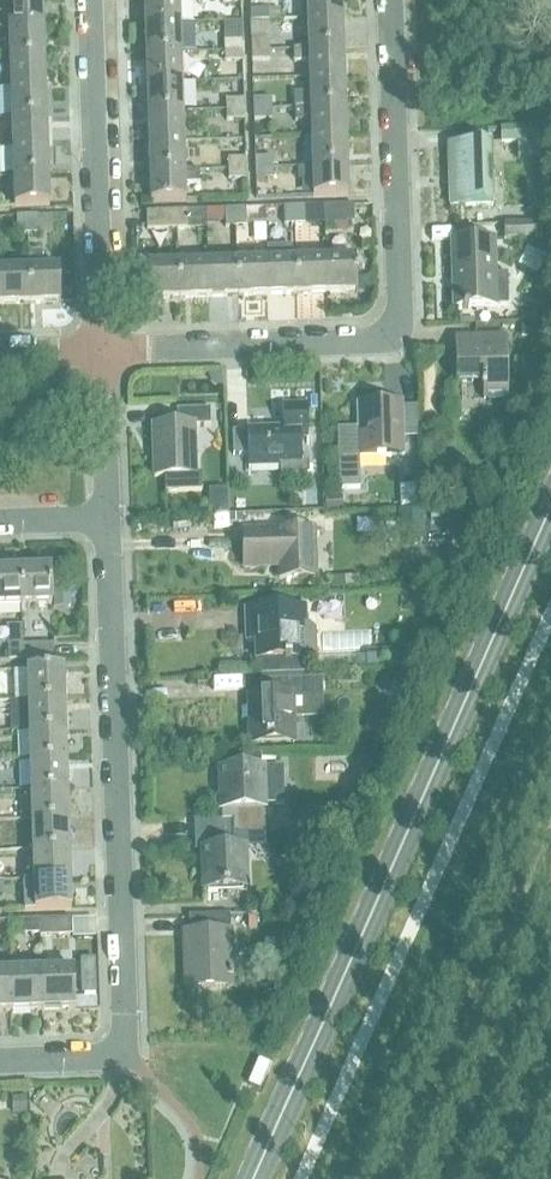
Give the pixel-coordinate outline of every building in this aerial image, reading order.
[(9,30),(45,29),(44,0),(7,0),(0,0),(0,14),(8,14),(9,30)] [(145,25),(182,24),(181,0),(145,0),(145,25)] [(309,21),(343,20),(343,0),(308,0),(309,21)] [(268,10),(250,10),(250,21),(269,21),(268,10)] [(309,21),(310,50),(345,48),(343,20),(309,21)] [(145,25),(146,55),(183,53),(182,24),(145,25)] [(9,30),(10,59),(46,58),(45,29),(9,30)] [(251,40),(251,52),(270,51),(270,40),(251,40)] [(224,41),(224,53),(242,52),(242,41),(224,41)] [(310,64),(311,80),(346,79),(345,48),(310,50),(294,50),(294,65),(310,64)] [(270,51),(251,52),(252,61),(270,60),(270,51)] [(242,52),(224,53),(225,62),(243,62),(242,52)] [(146,55),(148,85),(184,84),(183,53),(146,55)] [(10,59),(11,89),(47,88),(46,58),(10,59)] [(294,94),(295,110),(347,108),(346,79),(311,80),(311,94),(294,94)] [(148,85),(149,114),(185,113),(184,84),(148,85)] [(11,89),(12,119),(48,117),(47,88),(11,89)] [(226,100),(226,111),(244,111),(244,99),(226,100)] [(253,99),(254,111),(272,110),(271,99),(253,99)] [(312,121),(313,138),(348,137),(347,108),(295,110),(295,122),(312,121)] [(272,110),(254,111),(254,119),(272,119),(272,110)] [(244,111),(226,111),(227,120),(245,120),(244,111)] [(149,114),(150,143),(186,142),(185,113),(149,114)] [(12,119),(13,148),(49,147),(48,117),(12,119)] [(502,130),(503,143),(540,142),(540,129),(502,130)] [(313,138),(314,169),(349,167),(348,137),(313,138)] [(150,143),(151,174),(187,172),(186,142),(150,143)] [(450,145),(452,207),(495,205),(493,144),(450,145)] [(13,148),(14,178),(50,176),(49,147),(13,148)] [(256,157),(256,170),(273,170),(273,157),(256,157)] [(228,159),(228,171),(246,170),(246,158),(228,159)] [(349,167),(314,169),(298,169),(298,181),(315,180),(315,199),(350,198),(349,167)] [(246,170),(228,171),(228,179),(246,179),(246,170)] [(273,170),(256,170),(256,179),(273,179),(273,170)] [(187,172),(151,174),(152,203),(188,202),(187,187),(203,186),(203,172),(187,172)] [(50,176),(14,178),(15,206),(51,205),(50,176)] [(324,206),(324,224),(355,223),(354,205),(324,206)] [(305,206),(295,207),(296,225),(306,224),(305,206)] [(296,225),(295,207),(284,207),(284,225),(296,225)] [(246,208),(236,209),(236,227),(247,227),(246,208)] [(247,225),(265,224),(265,208),(247,209),(247,225)] [(225,209),(206,209),(207,222),(225,221),(225,209)] [(236,227),(236,209),(225,209),(225,227),(236,227)] [(178,229),(177,211),(148,212),(148,230),(178,229)] [(187,211),(177,211),(178,229),(188,229),(187,211)] [(38,216),(28,217),(29,235),(39,235),(38,216)] [(29,235),(28,217),(17,217),(18,235),(29,235)] [(505,225),(506,240),(544,239),(544,224),(505,225)] [(507,274),(497,274),(496,240),(453,242),(455,307),(508,305),(507,274)] [(266,247),(266,260),(267,296),(298,295),(297,259),(296,246),(266,247)] [(30,268),(31,304),(61,303),(60,267),(44,268),(43,250),(29,250),(30,268)] [(357,257),(326,258),(327,294),(358,293),(357,257)] [(326,258),(297,259),(298,295),(327,294),(326,258)] [(266,260),(238,261),(238,297),(267,296),(266,260)] [(238,261),(208,262),(209,297),(238,297),(238,261)] [(208,262),(179,263),(180,298),(209,297),(208,262)] [(180,298),(179,263),(149,264),(150,299),(180,298)] [(0,269),(0,270),(1,305),(31,304),(30,268),(0,269)] [(547,359),(545,322),(521,323),(521,337),(530,337),(531,359),(547,359)] [(484,381),(484,399),(510,398),(508,335),(456,337),(458,382),(484,381)] [(340,430),(342,471),(342,490),(362,489),(361,457),(407,455),(405,402),(359,404),(360,430),(340,430)] [(286,430),(235,431),(231,431),(232,456),(250,455),(251,465),(280,464),(281,477),(306,476),(306,474),(309,474),(308,462),(297,462),(296,438),(310,438),(309,405),(286,405),(286,430)] [(167,476),(168,493),(202,491),(201,474),(198,474),(196,425),(212,424),(212,409),(178,410),(179,425),(154,426),(156,477),(167,476)] [(279,567),(280,578),(319,577),(316,528),(244,531),(246,569),(279,567)] [(20,569),(22,606),(52,605),(51,568),(20,569)] [(22,606),(20,569),(0,570),(0,607),(22,606)] [(298,658),(298,652),(305,652),(305,661),(310,660),(317,653),(316,629),(310,623),(309,623),(308,608),(247,610),(248,627),(257,627),(258,659),(298,658)] [(54,645),(23,646),(24,661),(54,660),(54,645)] [(24,661),(23,646),(9,646),(9,662),(24,661)] [(27,671),(28,701),(65,700),(64,669),(27,671)] [(292,695),(306,695),(305,678),(261,680),(262,696),(251,696),(252,739),(293,737),(292,695)] [(9,702),(10,732),(29,731),(66,730),(65,700),(28,701),(9,702)] [(29,731),(30,761),(67,759),(66,730),(29,731)] [(30,761),(31,791),(68,789),(67,759),(30,761)] [(196,822),(196,836),(252,834),(252,821),(267,820),(265,769),(221,771),(223,821),(196,822)] [(31,791),(32,820),(69,819),(68,789),(31,791)] [(32,820),(33,850),(70,849),(69,819),(32,820)] [(252,834),(196,836),(197,851),(204,851),(205,890),(248,888),(247,850),(253,850),(252,834)] [(33,850),(34,880),(71,878),(70,849),(33,850)] [(71,878),(34,880),(25,880),(26,911),(72,909),(71,878)] [(186,933),(187,967),(187,988),(232,987),(230,914),(190,916),(190,933),(186,933)] [(41,934),(41,937),(73,936),(72,919),(41,920),(41,934)] [(22,935),(41,934),(41,920),(22,920),(22,935)] [(74,970),(42,971),(43,1011),(75,1010),(74,970)] [(42,971),(11,972),(12,1012),(43,1011),(42,971)] [(0,972),(0,1013),(12,1012),(11,972),(0,972)] [(259,1061),(249,1085),(259,1090),(270,1065),(259,1061)]
